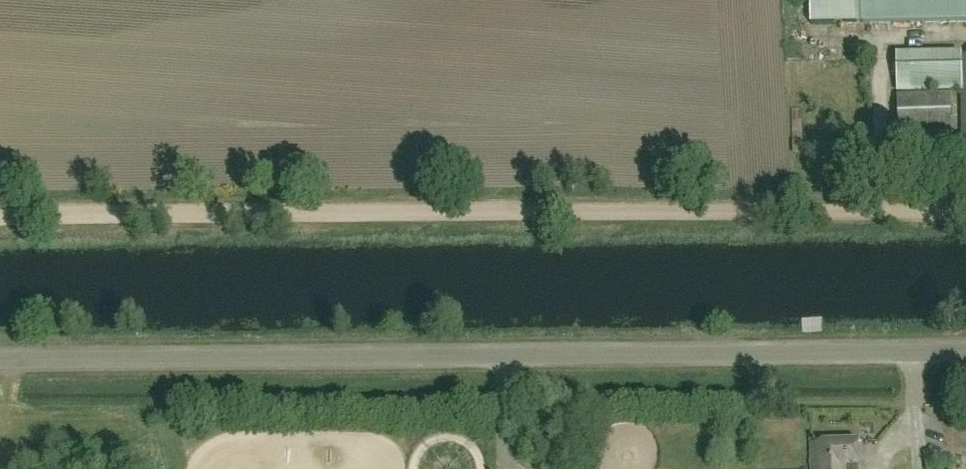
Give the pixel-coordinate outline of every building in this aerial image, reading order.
[(850,21),(850,0),(811,0),(811,21),(850,21)] [(858,24),(965,21),(965,0),(857,0),(858,24)] [(962,51),(896,53),(896,58),(897,92),(962,91),(962,146),(965,146),(965,57),(962,58),(962,51)] [(898,135),(951,133),(950,95),(897,96),(898,135)] [(857,466),(859,466),(859,442),(811,443),(811,468),(857,468),(857,466)]
